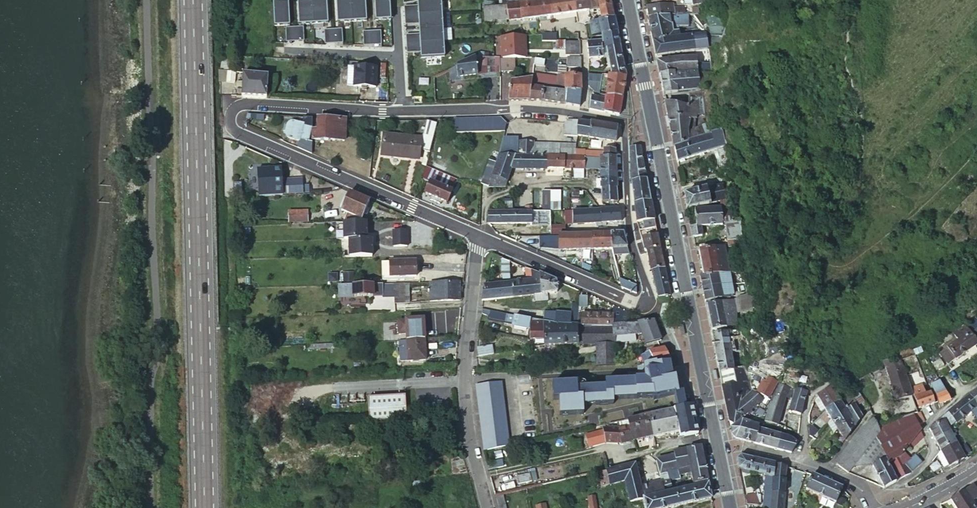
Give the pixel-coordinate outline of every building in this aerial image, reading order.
[(298,23),(313,23),(311,0),(297,0),(298,23)] [(313,23),(326,22),(325,0),(311,0),(313,23)] [(337,23),(352,22),(350,0),(336,0),(337,23)] [(352,22),(365,20),(364,0),(350,0),(352,22)] [(375,20),(391,19),(389,0),(374,0),(375,20)] [(417,1),(417,7),(418,14),(441,13),(440,0),(421,0),(417,1)] [(493,0),(480,0),(483,21),(495,19),(495,23),(506,22),(505,19),(553,15),(551,0),(543,0),(539,1),(532,2),(531,0),(494,6),(493,0)] [(575,0),(551,0),(553,15),(554,15),(577,11),(575,0)] [(597,0),(575,0),(577,11),(580,11),(590,9),(598,8),(597,0)] [(598,8),(600,15),(600,19),(613,17),(611,7),(609,0),(597,0),(598,8)] [(287,1),(273,2),(274,25),(289,24),(287,1)] [(648,19),(650,19),(674,15),(674,14),(672,2),(670,3),(645,6),(647,13),(648,19)] [(691,8),(691,12),(701,10),(700,3),(693,4),(694,8),(691,8)] [(404,7),(404,15),(418,14),(417,7),(404,7)] [(441,13),(418,14),(418,25),(419,28),(442,27),(441,13)] [(652,28),(654,42),(680,37),(679,30),(673,31),(672,23),(690,20),(689,13),(678,15),(678,13),(677,13),(674,14),(674,15),(650,19),(652,28)] [(418,14),(404,15),(405,25),(418,25),(418,14)] [(614,22),(613,17),(600,19),(588,21),(591,35),(600,34),(616,31),(614,22)] [(442,27),(419,28),(419,35),(420,42),(443,41),(442,27)] [(294,28),(285,29),(286,43),(295,42),(294,28)] [(295,28),(294,28),(295,42),(304,41),(303,28),(295,28)] [(334,29),(333,30),(334,43),(343,43),(342,29),(334,29)] [(333,30),(324,30),(325,44),(334,43),(333,30)] [(373,31),(372,31),(373,45),(382,44),(380,30),(373,31)] [(372,31),(362,32),(364,45),(373,45),(372,31)] [(617,37),(616,31),(600,34),(601,39),(597,40),(598,50),(603,49),(619,46),(617,37)] [(654,50),(656,56),(708,47),(705,33),(696,34),(680,37),(654,42),(653,42),(654,50)] [(406,36),(406,43),(420,42),(419,35),(406,36)] [(598,50),(597,40),(587,42),(588,58),(599,57),(598,50)] [(443,41),(420,42),(420,53),(420,59),(444,57),(443,41)] [(407,53),(420,53),(420,42),(406,43),(407,53)] [(563,42),(563,55),(578,55),(578,42),(563,42)] [(620,52),(619,46),(603,49),(604,56),(606,65),(622,62),(620,52)] [(497,56),(491,56),(474,55),(448,68),(447,69),(448,78),(497,72),(497,70),(497,57),(497,56)] [(658,67),(659,75),(694,69),(694,63),(695,56),(679,57),(657,61),(658,67)] [(512,57),(497,57),(497,70),(512,69),(512,57)] [(566,65),(566,66),(580,66),(580,58),(566,57),(566,65)] [(431,67),(434,75),(447,69),(448,68),(444,60),(431,67)] [(708,61),(694,63),(694,69),(696,69),(697,72),(710,70),(708,61)] [(606,65),(608,76),(625,77),(622,62),(606,65)] [(351,67),(351,84),(372,85),(373,68),(357,67),(357,63),(353,63),(353,67),(351,67)] [(552,102),(565,104),(566,74),(566,66),(566,65),(557,65),(556,76),(556,90),(552,102)] [(661,85),(663,93),(687,89),(699,87),(697,72),(696,69),(694,69),(659,75),(661,85)] [(241,95),(247,96),(263,97),(265,75),(242,73),(241,95)] [(556,76),(530,73),(530,77),(525,100),(538,100),(547,101),(552,102),(556,90),(556,76)] [(565,104),(579,106),(581,90),(580,75),(566,74),(565,104)] [(625,77),(608,76),(589,74),(589,86),(595,92),(602,93),(622,95),(624,84),(625,77)] [(511,99),(525,100),(530,77),(526,77),(509,80),(507,99),(511,99)] [(703,96),(700,87),(699,87),(687,89),(689,98),(703,96)] [(620,110),(622,95),(602,93),(602,97),(591,96),(589,108),(617,113),(620,110)] [(703,113),(707,112),(703,96),(689,98),(690,104),(698,105),(697,117),(690,117),(685,130),(706,124),(703,113)] [(667,116),(673,145),(713,134),(708,115),(707,112),(703,113),(706,124),(685,130),(690,117),(697,117),(698,105),(690,104),(670,101),(664,102),(667,116)] [(311,128),(312,117),(302,117),(300,123),(292,120),(287,123),(284,130),(287,136),(299,140),(296,148),(310,154),(311,140),(307,139),(310,127),(311,128)] [(317,132),(311,131),(311,138),(343,140),(344,118),(318,118),(317,132)] [(496,118),(489,118),(490,132),(498,132),(499,124),(496,118)] [(564,120),(563,120),(562,127),(575,128),(575,120),(564,118),(564,120)] [(433,121),(427,119),(422,135),(429,137),(433,121)] [(575,135),(615,138),(615,124),(575,120),(575,128),(575,135)] [(676,157),(676,161),(716,150),(720,165),(732,162),(724,132),(713,134),(673,145),(676,157)] [(380,135),(380,156),(415,157),(416,136),(380,135)] [(497,141),(496,154),(513,154),(515,154),(516,141),(497,141)] [(574,143),(557,143),(557,155),(559,155),(568,155),(574,155),(574,149),(574,143)] [(599,155),(616,155),(615,146),(602,146),(602,149),(582,149),(582,155),(590,155),(599,155)] [(633,203),(649,199),(646,185),(644,174),(641,163),(639,153),(638,146),(630,148),(628,148),(628,183),(631,183),(633,203)] [(494,162),(487,184),(503,185),(509,169),(513,169),(513,158),(513,154),(496,154),(494,162)] [(523,155),(516,154),(515,154),(513,154),(513,158),(513,169),(545,170),(545,167),(545,155),(544,155),(530,155),(523,155)] [(568,155),(559,155),(557,155),(551,155),(545,155),(545,167),(568,167),(568,155)] [(616,165),(616,155),(599,155),(599,166),(616,165)] [(487,184),(494,162),(486,160),(478,184),(487,184)] [(454,181),(424,165),(422,173),(421,178),(429,181),(450,191),(454,181)] [(616,165),(599,166),(600,176),(617,176),(616,165)] [(279,168),(255,170),(257,197),(281,195),(281,191),(280,179),(279,168)] [(280,179),(281,191),(308,189),(308,179),(299,179),(300,176),(293,177),(293,179),(280,179)] [(617,176),(600,176),(600,186),(617,186),(617,176)] [(450,191),(429,181),(423,194),(444,204),(450,191)] [(609,202),(617,202),(617,186),(600,186),(601,202),(609,202)] [(718,201),(723,199),(720,186),(682,192),(683,196),(686,208),(710,203),(718,201)] [(541,189),(541,209),(560,209),(560,189),(541,189)] [(346,213),(342,222),(357,221),(358,218),(360,219),(367,201),(346,191),(338,210),(346,213)] [(718,201),(719,207),(732,207),(729,198),(723,199),(718,201)] [(633,203),(634,210),(651,207),(649,199),(633,203)] [(328,205),(323,217),(331,220),(336,209),(328,205)] [(638,231),(655,227),(652,215),(651,207),(634,210),(636,221),(638,231)] [(724,223),(727,239),(734,238),(742,236),(740,221),(737,221),(732,207),(719,207),(693,209),(694,224),(689,224),(691,235),(701,234),(700,225),(724,223)] [(289,210),(289,220),(307,219),(307,210),(289,210)] [(598,211),(567,211),(567,223),(573,223),(573,225),(597,225),(606,225),(622,225),(619,210),(598,211)] [(525,211),(487,212),(487,224),(515,224),(515,220),(525,220),(525,211)] [(531,211),(525,211),(525,220),(537,220),(537,211),(531,211)] [(342,222),(340,222),(341,239),(348,239),(366,238),(365,221),(357,221),(342,222)] [(646,251),(648,261),(661,258),(657,239),(655,227),(638,231),(643,252),(646,251)] [(393,229),(393,238),(407,237),(406,229),(393,229)] [(557,235),(557,237),(557,251),(591,251),(590,234),(557,235)] [(590,234),(591,251),(610,250),(610,234),(590,234)] [(627,250),(624,234),(610,234),(610,250),(627,250)] [(407,237),(393,238),(393,246),(407,245),(407,237)] [(557,237),(549,237),(549,248),(557,251),(557,237)] [(366,238),(348,239),(349,256),(371,255),(371,238),(366,238)] [(702,275),(728,271),(723,244),(697,249),(698,252),(701,270),(702,275)] [(629,256),(627,250),(610,250),(612,258),(617,258),(629,256)] [(483,284),(480,300),(509,297),(508,281),(506,260),(505,259),(499,257),(501,282),(483,284)] [(651,271),(663,268),(662,262),(661,258),(648,261),(651,271)] [(390,264),(390,278),(416,277),(415,262),(390,264)] [(390,278),(390,264),(382,264),(383,279),(391,279),(390,278)] [(509,297),(531,295),(529,269),(526,269),(523,267),(523,280),(508,281),(509,297)] [(702,275),(699,276),(700,281),(703,294),(704,301),(723,297),(723,296),(732,294),(729,279),(731,279),(734,281),(746,279),(744,267),(728,271),(702,275)] [(651,271),(657,297),(661,296),(668,294),(665,280),(663,268),(651,271)] [(529,269),(531,295),(538,294),(537,273),(529,269)] [(538,299),(544,298),(546,298),(545,293),(554,293),(554,280),(537,273),(538,294),(538,299)] [(635,286),(617,279),(619,287),(636,295),(635,286)] [(456,283),(429,284),(430,300),(457,299),(457,293),(457,289),(456,283)] [(409,284),(394,285),(394,302),(409,302),(409,284)] [(382,285),(344,286),(344,298),(382,297),(382,285)] [(705,305),(707,314),(710,330),(739,325),(739,324),(750,311),(751,293),(737,296),(733,299),(705,305)] [(538,294),(531,295),(531,302),(544,301),(544,298),(538,299),(538,294)] [(612,307),(612,315),(612,319),(627,319),(626,313),(612,307)] [(510,324),(511,315),(489,311),(488,315),(487,319),(510,324)] [(575,325),(575,314),(567,314),(543,312),(542,321),(559,324),(575,325)] [(580,314),(579,325),(594,325),(610,326),(612,325),(627,324),(627,319),(612,319),(612,315),(580,314)] [(525,329),(528,318),(511,315),(510,324),(509,325),(525,329)] [(965,326),(976,343),(976,317),(965,326)] [(407,333),(407,339),(423,338),(422,319),(406,319),(406,320),(407,333)] [(542,339),(542,321),(530,319),(528,337),(528,338),(542,339)] [(406,320),(399,321),(399,333),(407,333),(406,320)] [(559,324),(542,321),(542,339),(541,344),(559,344),(559,324)] [(655,330),(651,321),(648,321),(635,323),(641,336),(645,344),(659,339),(658,336),(655,330)] [(635,323),(627,324),(612,325),(610,326),(612,340),(641,336),(635,323)] [(575,328),(575,325),(559,324),(559,344),(575,344),(576,344),(575,328)] [(963,324),(955,328),(953,329),(957,338),(940,348),(947,361),(976,343),(965,326),(963,324)] [(612,340),(610,326),(594,327),(594,344),(612,344),(613,344),(612,340)] [(575,328),(576,344),(590,344),(594,344),(594,327),(575,328)] [(742,356),(737,328),(711,334),(714,350),(718,371),(721,371),(732,369),(730,358),(733,358),(735,368),(742,367),(742,356)] [(423,338),(407,339),(408,359),(424,359),(423,338)] [(407,339),(399,339),(400,359),(408,359),(407,339)] [(614,365),(613,352),(613,344),(612,344),(594,344),(594,351),(594,354),(594,366),(614,365)] [(475,350),(476,358),(489,355),(488,348),(475,350)] [(667,356),(664,349),(648,351),(641,354),(642,365),(654,363),(670,362),(667,356)] [(893,355),(878,361),(892,401),(907,396),(893,355)] [(654,366),(654,363),(642,365),(642,372),(635,372),(636,378),(602,380),(602,386),(573,388),(572,382),(549,383),(550,400),(556,400),(556,416),(579,415),(579,406),(610,404),(610,399),(651,397),(651,399),(673,395),(675,407),(684,405),(681,392),(676,393),(674,377),(670,378),(668,364),(654,366)] [(721,386),(728,425),(730,425),(732,425),(733,424),(742,416),(743,418),(747,414),(738,405),(750,394),(746,381),(750,381),(746,366),(742,367),(735,368),(732,369),(721,371),(722,373),(725,373),(727,384),(721,386)] [(776,374),(767,370),(762,382),(758,381),(755,389),(754,391),(754,393),(756,395),(758,396),(762,398),(766,400),(776,374)] [(721,371),(718,371),(720,384),(721,386),(727,384),(725,373),(722,373),(721,371)] [(778,376),(764,423),(776,426),(784,395),(789,397),(794,381),(778,376)] [(913,407),(930,401),(926,390),(920,391),(918,382),(915,383),(913,377),(905,380),(907,386),(906,386),(913,407)] [(947,399),(936,379),(929,382),(931,387),(928,387),(935,403),(947,399)] [(484,449),(507,443),(500,380),(472,384),(481,449),(484,449)] [(843,380),(829,389),(834,397),(841,393),(839,389),(846,385),(843,380)] [(829,389),(828,386),(816,395),(823,408),(836,400),(835,398),(834,397),(829,389)] [(966,394),(976,407),(976,406),(976,386),(966,394)] [(804,391),(795,388),(791,400),(790,400),(783,422),(798,426),(798,416),(799,409),(800,401),(804,391)] [(738,405),(747,414),(760,402),(751,392),(750,394),(738,405)] [(966,394),(951,406),(945,411),(952,420),(955,423),(976,407),(966,394)] [(405,420),(404,395),(367,397),(368,422),(405,420)] [(766,400),(762,398),(760,402),(759,404),(765,407),(768,401),(766,400)] [(829,417),(842,410),(836,400),(823,408),(824,409),(827,415),(829,418),(829,417)] [(692,414),(690,404),(684,405),(675,407),(671,408),(676,432),(682,431),(683,438),(696,435),(692,414)] [(845,417),(856,411),(851,404),(842,410),(829,417),(829,418),(835,428),(835,427),(847,420),(845,417)] [(676,432),(671,408),(645,414),(650,437),(650,438),(676,432)] [(822,420),(827,415),(824,409),(806,424),(806,429),(806,435),(809,437),(816,430),(813,428),(821,419),(822,420)] [(847,420),(857,414),(856,411),(845,417),(847,420)] [(916,411),(909,413),(914,422),(920,420),(916,411)] [(952,420),(945,411),(941,414),(949,423),(952,420)] [(862,425),(834,463),(844,472),(850,465),(871,438),(882,457),(884,460),(886,459),(897,453),(900,450),(908,437),(915,427),(916,426),(914,422),(909,413),(873,425),(871,419),(862,425)] [(650,437),(645,414),(624,418),(625,425),(618,427),(586,433),(588,444),(610,441),(619,443),(650,437)] [(835,428),(842,439),(859,416),(857,414),(847,420),(835,427),(835,428)] [(616,420),(618,427),(625,425),(624,418),(616,420)] [(945,429),(939,419),(925,426),(931,436),(945,429)] [(744,441),(749,425),(742,423),(729,429),(729,433),(734,439),(744,441)] [(757,427),(749,425),(744,441),(754,444),(758,431),(757,430),(757,427)] [(918,433),(915,427),(908,437),(912,440),(918,433)] [(931,436),(937,447),(951,439),(945,429),(931,436)] [(758,431),(754,444),(766,447),(775,449),(779,436),(758,431)] [(794,445),(794,443),(787,438),(779,436),(775,449),(789,453),(794,445)] [(868,465),(882,457),(871,438),(850,465),(868,465)] [(955,462),(961,459),(951,439),(937,447),(945,463),(949,469),(956,464),(955,462)] [(701,456),(698,444),(672,451),(673,455),(676,470),(663,473),(664,476),(689,470),(692,483),(706,480),(701,456)] [(945,463),(937,447),(931,451),(939,466),(945,463)] [(906,455),(900,450),(897,453),(901,459),(902,458),(906,455)] [(918,462),(911,451),(906,455),(902,458),(910,470),(918,462)] [(901,459),(897,453),(886,459),(891,468),(902,462),(901,459)] [(673,455),(654,460),(657,474),(663,473),(676,470),(673,455)] [(735,459),(736,468),(743,470),(742,473),(746,474),(746,470),(748,471),(750,458),(738,456),(735,459)] [(868,465),(881,487),(895,479),(884,460),(882,457),(868,465)] [(769,475),(772,464),(750,458),(748,471),(762,474),(759,507),(757,507),(766,507),(769,475)] [(626,502),(640,498),(641,498),(638,484),(632,461),(602,468),(606,485),(621,481),(626,502)] [(897,478),(908,472),(902,462),(891,468),(897,478)] [(940,474),(949,469),(945,463),(939,466),(937,467),(940,474)] [(784,482),(785,473),(785,467),(772,464),(769,475),(766,507),(781,507),(784,482)] [(833,502),(840,486),(811,475),(804,490),(833,502)] [(638,484),(641,498),(668,491),(665,480),(658,481),(657,479),(638,484)] [(679,505),(709,497),(707,488),(706,482),(675,489),(679,505)] [(965,491),(972,502),(976,499),(976,491),(973,486),(965,491)] [(675,489),(668,491),(641,498),(640,498),(642,507),(667,507),(679,505),(675,489)] [(972,502),(965,491),(950,499),(957,507),(976,507),(972,502)] [(742,495),(744,505),(755,503),(754,493),(742,495)] [(505,495),(496,496),(498,507),(507,507),(505,495)] [(588,507),(597,507),(597,495),(588,496),(588,507)]
